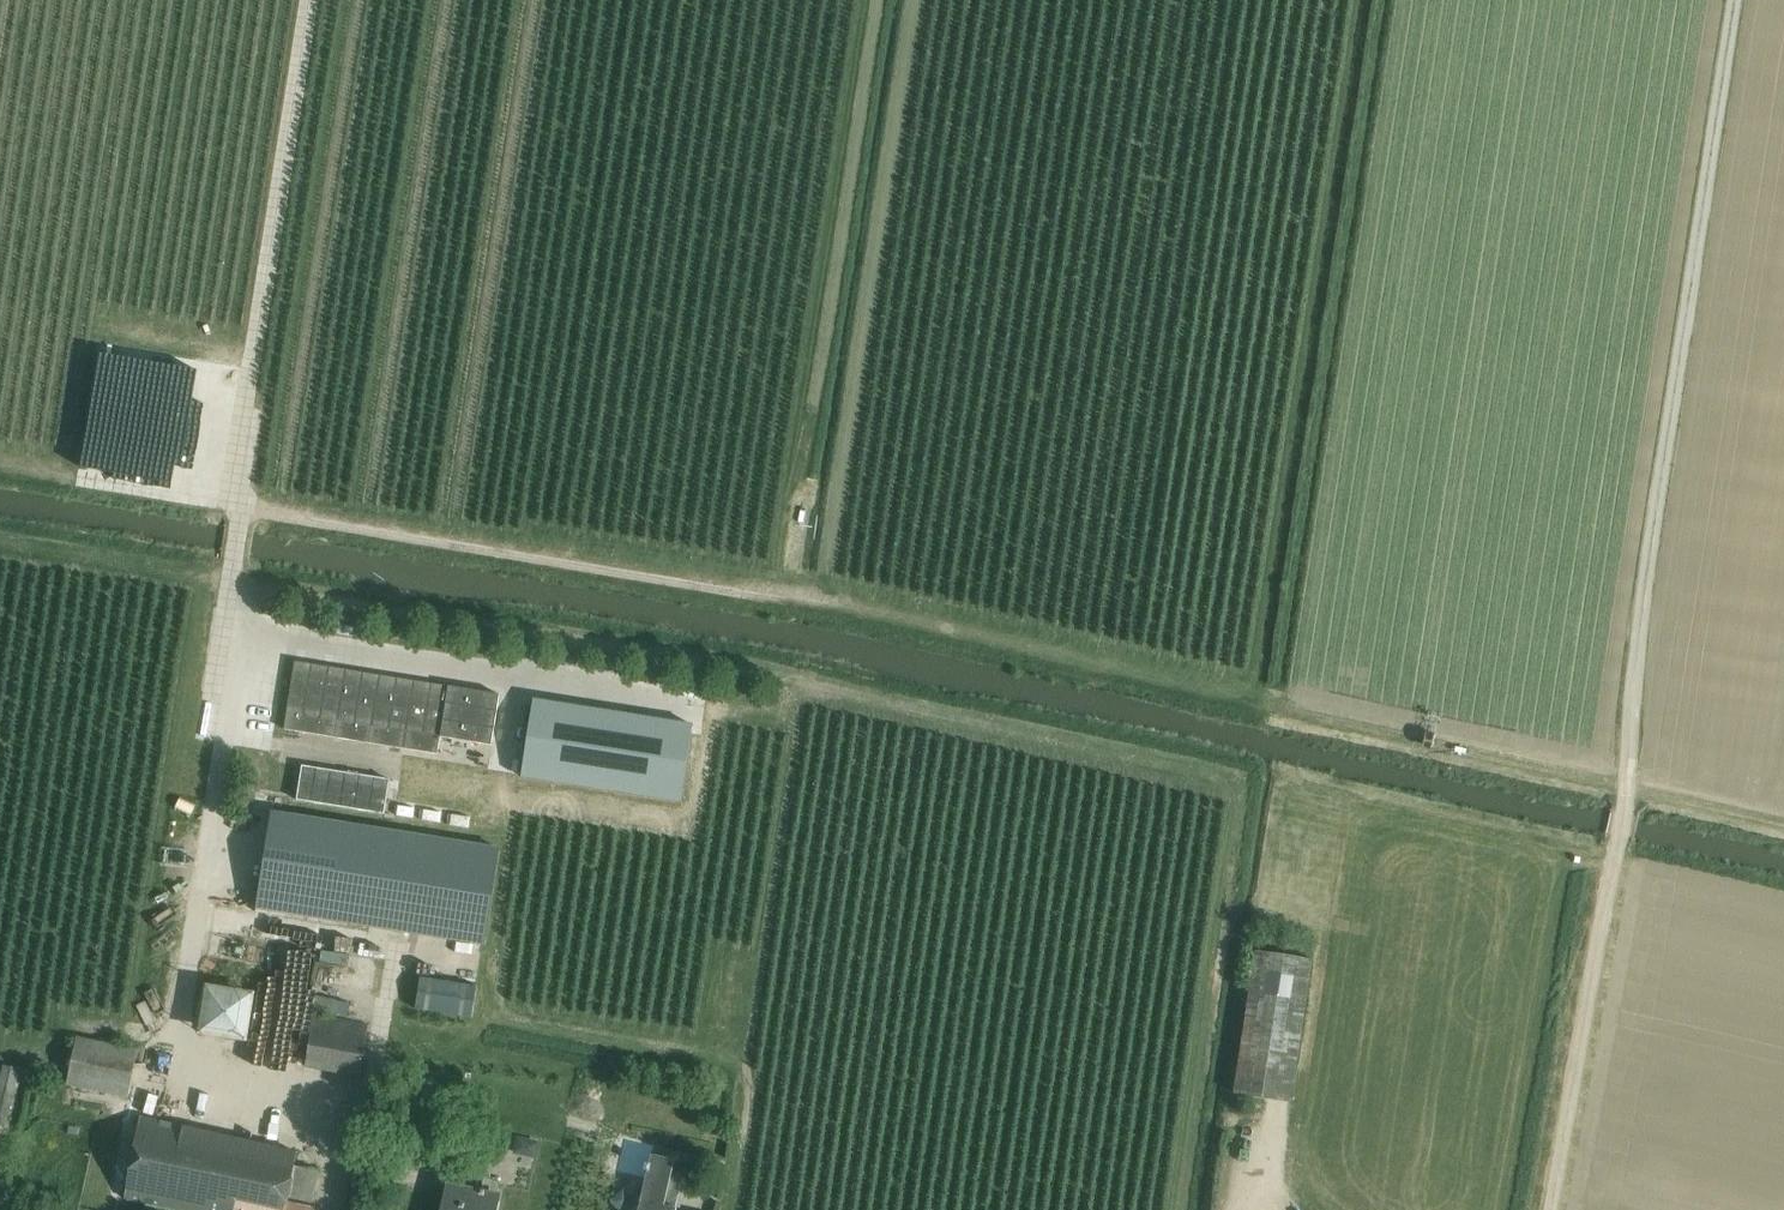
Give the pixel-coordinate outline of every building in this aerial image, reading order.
[(321,653),(310,721),(463,745),(465,728),(516,736),(525,686),(469,677),(321,653)] [(547,698),(538,755),(699,780),(708,724),(547,698)] [(303,767),(298,801),(384,814),(389,781),(303,767)] [(388,805),(386,819),(443,828),(445,814),(388,805)] [(498,849),(272,813),(257,907),(483,943),(498,849)] [(477,986),(420,976),(415,1009),(471,1018),(477,986)] [(197,1035),(247,1042),(255,992),(205,984),(197,1035)] [(1241,1209),(1387,1209),(1417,1016),(1275,994),(1241,1209)] [(315,996),(313,1012),(335,1015),(337,999),(315,996)] [(370,1026),(313,1015),(303,1066),(360,1077),(370,1026)] [(128,1097),(138,1052),(77,1038),(67,1083),(128,1097)] [(18,1069),(4,1066),(0,1083),(0,1126),(5,1127),(18,1069)] [(311,1205),(287,1201),(288,1197),(311,1202),(318,1171),(297,1167),(300,1151),(142,1115),(124,1198),(181,1209),(315,1209),(310,1209),(311,1205)] [(517,1137),(514,1154),(536,1159),(540,1142),(517,1137)] [(640,1200),(638,1209),(676,1209),(688,1163),(652,1154),(649,1163),(646,1163),(645,1169),(647,1170),(640,1200)] [(445,1209),(493,1209),(497,1193),(499,1184),(484,1176),(481,1189),(461,1184),(451,1182),(445,1209)]
